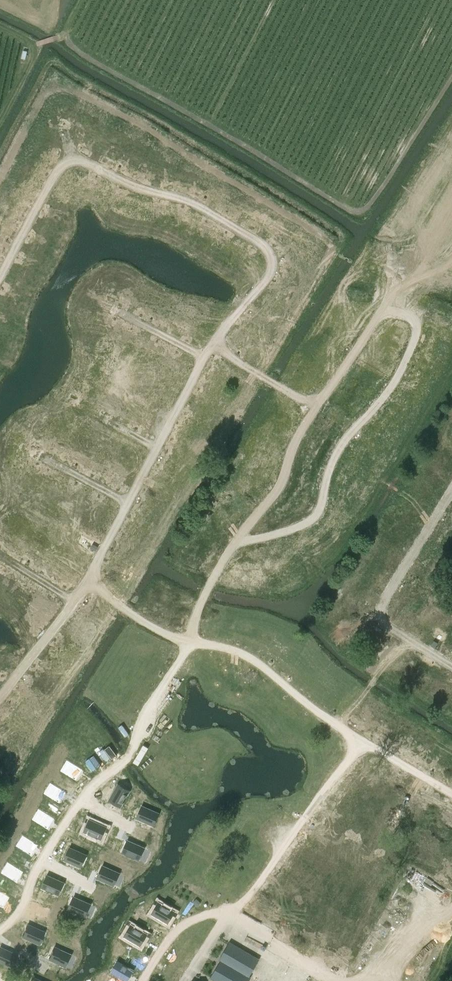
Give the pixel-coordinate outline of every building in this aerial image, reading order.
[(66,87),(72,90),(75,85),(68,82),(66,87)] [(164,157),(172,142),(163,136),(154,152),(164,157)] [(11,201),(0,196),(0,206),(7,210),(11,201)] [(138,225),(145,228),(149,219),(142,216),(138,225)] [(51,234),(62,239),(66,231),(54,226),(51,234)] [(321,241),(328,245),(331,239),(324,235),(321,241)] [(4,351),(10,335),(0,331),(0,350),(4,351)] [(100,369),(103,363),(96,359),(93,365),(100,369)] [(74,454),(83,457),(91,436),(82,432),(74,454)] [(68,761),(61,771),(77,781),(83,771),(68,761)] [(50,783),(43,794),(59,804),(66,793),(50,783)] [(118,784),(109,800),(120,807),(130,790),(118,784)] [(141,806),(136,818),(153,825),(159,813),(141,806)] [(38,809),(32,820),(47,830),(54,819),(38,809)] [(84,816),(77,827),(93,837),(99,826),(84,816)] [(22,836),(15,847),(31,856),(37,846),(22,836)] [(127,840),(122,852),(139,860),(144,848),(127,840)] [(69,847),(64,859),(81,867),(87,855),(69,847)] [(7,862),(1,873),(16,882),(23,872),(7,862)] [(102,865),(97,877),(114,885),(120,873),(102,865)] [(47,875),(41,887),(59,895),(64,883),(47,875)] [(3,908),(9,898),(0,892),(0,907),(3,908)] [(73,897),(68,909),(85,917),(90,905),(73,897)] [(158,904),(152,915),(168,924),(174,914),(158,904)] [(27,924),(22,937),(39,944),(44,932),(27,924)] [(131,927),(124,938),(140,947),(147,937),(131,927)] [(220,962),(210,979),(214,980),(249,980),(251,977),(250,976),(259,959),(229,942),(218,961),(220,962)] [(54,947),(49,959),(66,967),(71,955),(54,947)] [(11,967),(17,955),(0,948),(0,962),(11,967)] [(112,973),(126,980),(128,980),(134,971),(118,962),(112,973)]
